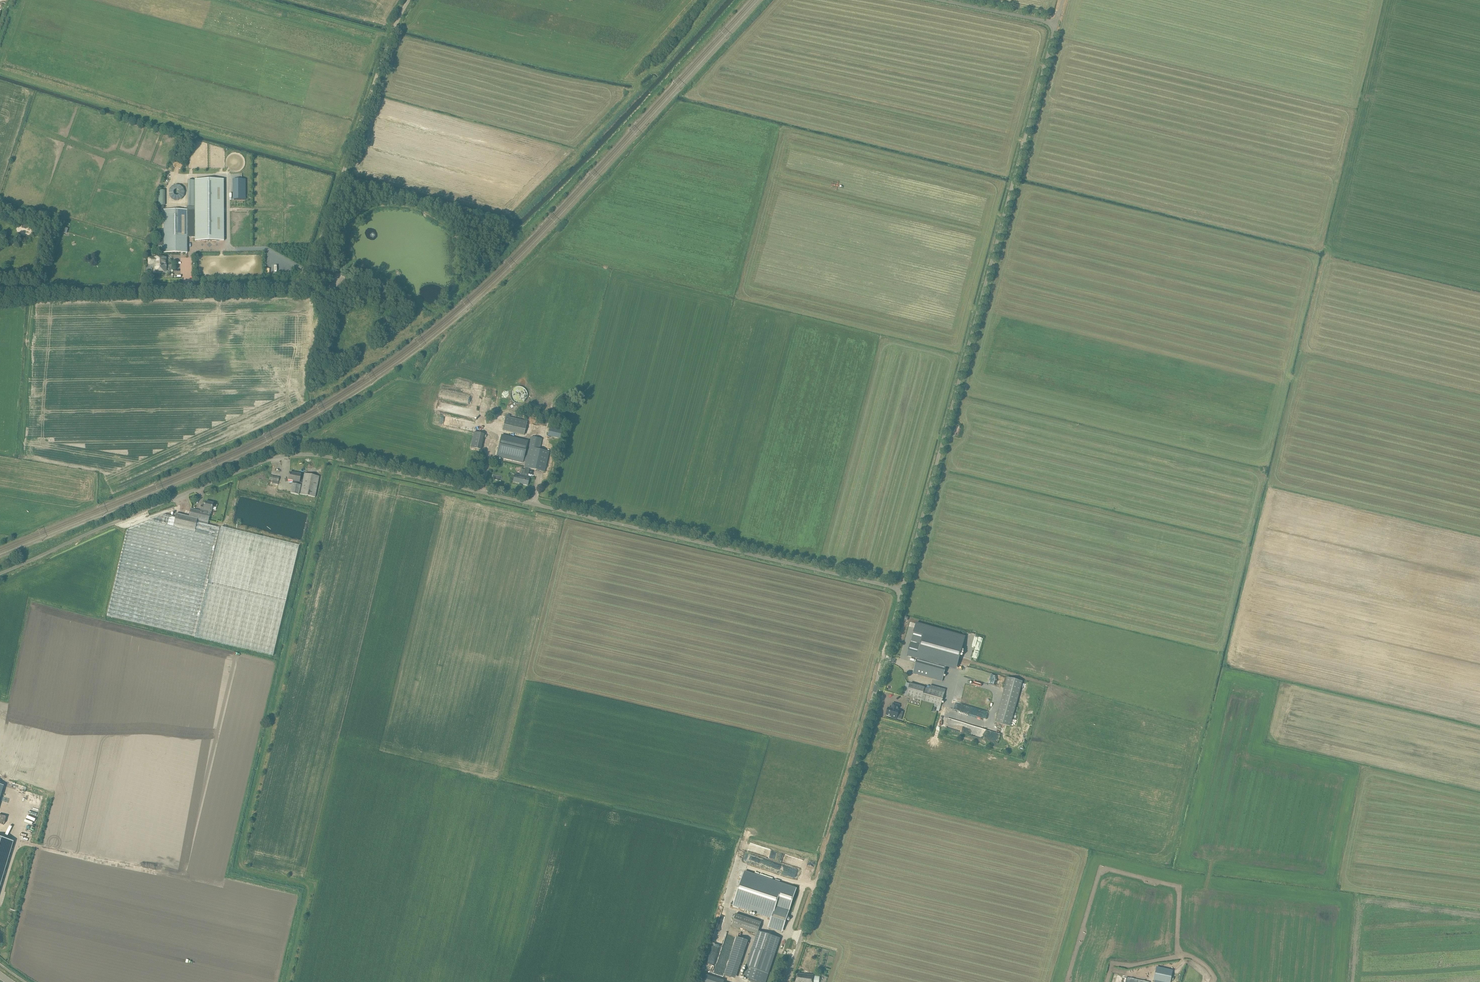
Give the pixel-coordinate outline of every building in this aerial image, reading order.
[(245,179),(234,179),(234,200),(245,200),(245,179)] [(164,210),(164,253),(187,253),(187,245),(187,237),(195,237),(195,241),(224,241),(224,180),(195,180),(188,180),(189,206),(187,206),(187,210),(164,210)] [(171,184),(168,198),(182,201),(185,187),(171,184)] [(164,260),(164,258),(155,258),(155,264),(155,271),(165,271),(164,264),(166,264),(166,260),(164,260)] [(516,385),(510,398),(522,403),(528,391),(516,385)] [(527,421),(506,416),(502,430),(524,435),(527,421)] [(961,426),(956,424),(953,435),(958,436),(961,426)] [(562,430),(549,427),(548,436),(560,438),(562,430)] [(497,456),(523,462),(523,460),(526,460),(525,467),(523,476),(515,474),(513,482),(528,485),(529,478),(527,477),(529,471),(529,468),(545,472),(547,462),(527,457),(527,456),(524,455),(527,442),(501,436),(500,442),(473,436),(468,455),(496,461),(497,456)] [(301,475),(290,472),(288,480),(293,481),(292,484),(293,484),(291,493),(299,495),(299,494),(315,497),(319,477),(305,474),(303,482),(299,482),(301,475)] [(279,477),(270,475),(269,480),(272,481),(272,483),(278,484),(279,477)] [(191,509),(189,516),(197,519),(196,522),(208,525),(210,513),(211,514),(213,504),(205,502),(204,506),(202,505),(201,510),(201,511),(191,509)] [(220,528),(208,525),(196,522),(197,519),(189,516),(176,514),(176,517),(165,515),(127,529),(107,617),(195,637),(206,590),(205,590),(220,528)] [(195,637),(273,656),(299,546),(221,528),(206,590),(195,637)] [(908,653),(907,656),(917,659),(913,673),(942,681),(948,661),(957,664),(965,637),(916,623),(908,651),(910,652),(910,654),(908,653)] [(1007,677),(996,722),(1011,726),(1022,681),(1007,677)] [(915,685),(910,684),(907,696),(912,697),(941,705),(944,693),(915,685)] [(888,707),(886,715),(891,717),(897,719),(899,711),(898,710),(899,705),(893,703),(891,708),(888,707)] [(973,708),(972,715),(985,717),(986,710),(973,708)] [(14,842),(0,837),(0,887),(14,842)] [(797,889),(745,872),(734,905),(772,917),(769,927),(776,930),(777,930),(778,930),(779,930),(780,930),(781,929),(782,929),(783,928),(784,927),(784,926),(797,889)] [(736,914),(732,925),(758,934),(743,976),(749,978),(748,980),(753,981),(766,981),(775,955),(780,938),(759,931),(761,922),(736,914)] [(726,941),(725,944),(731,947),(735,936),(729,934),(726,941)] [(735,936),(725,975),(736,978),(747,940),(735,936)] [(707,956),(705,962),(716,966),(715,969),(723,972),(727,958),(723,957),(724,952),(718,950),(717,953),(714,952),(713,955),(710,954),(709,956),(707,956)] [(712,973),(714,968),(714,967),(704,964),(702,970),(712,973)] [(1173,973),(1156,969),(1154,979),(1165,981),(1171,981),(1173,973)] [(701,973),(698,981),(724,981),(725,980),(701,973)] [(814,975),(798,974),(796,981),(813,981),(814,975)]
